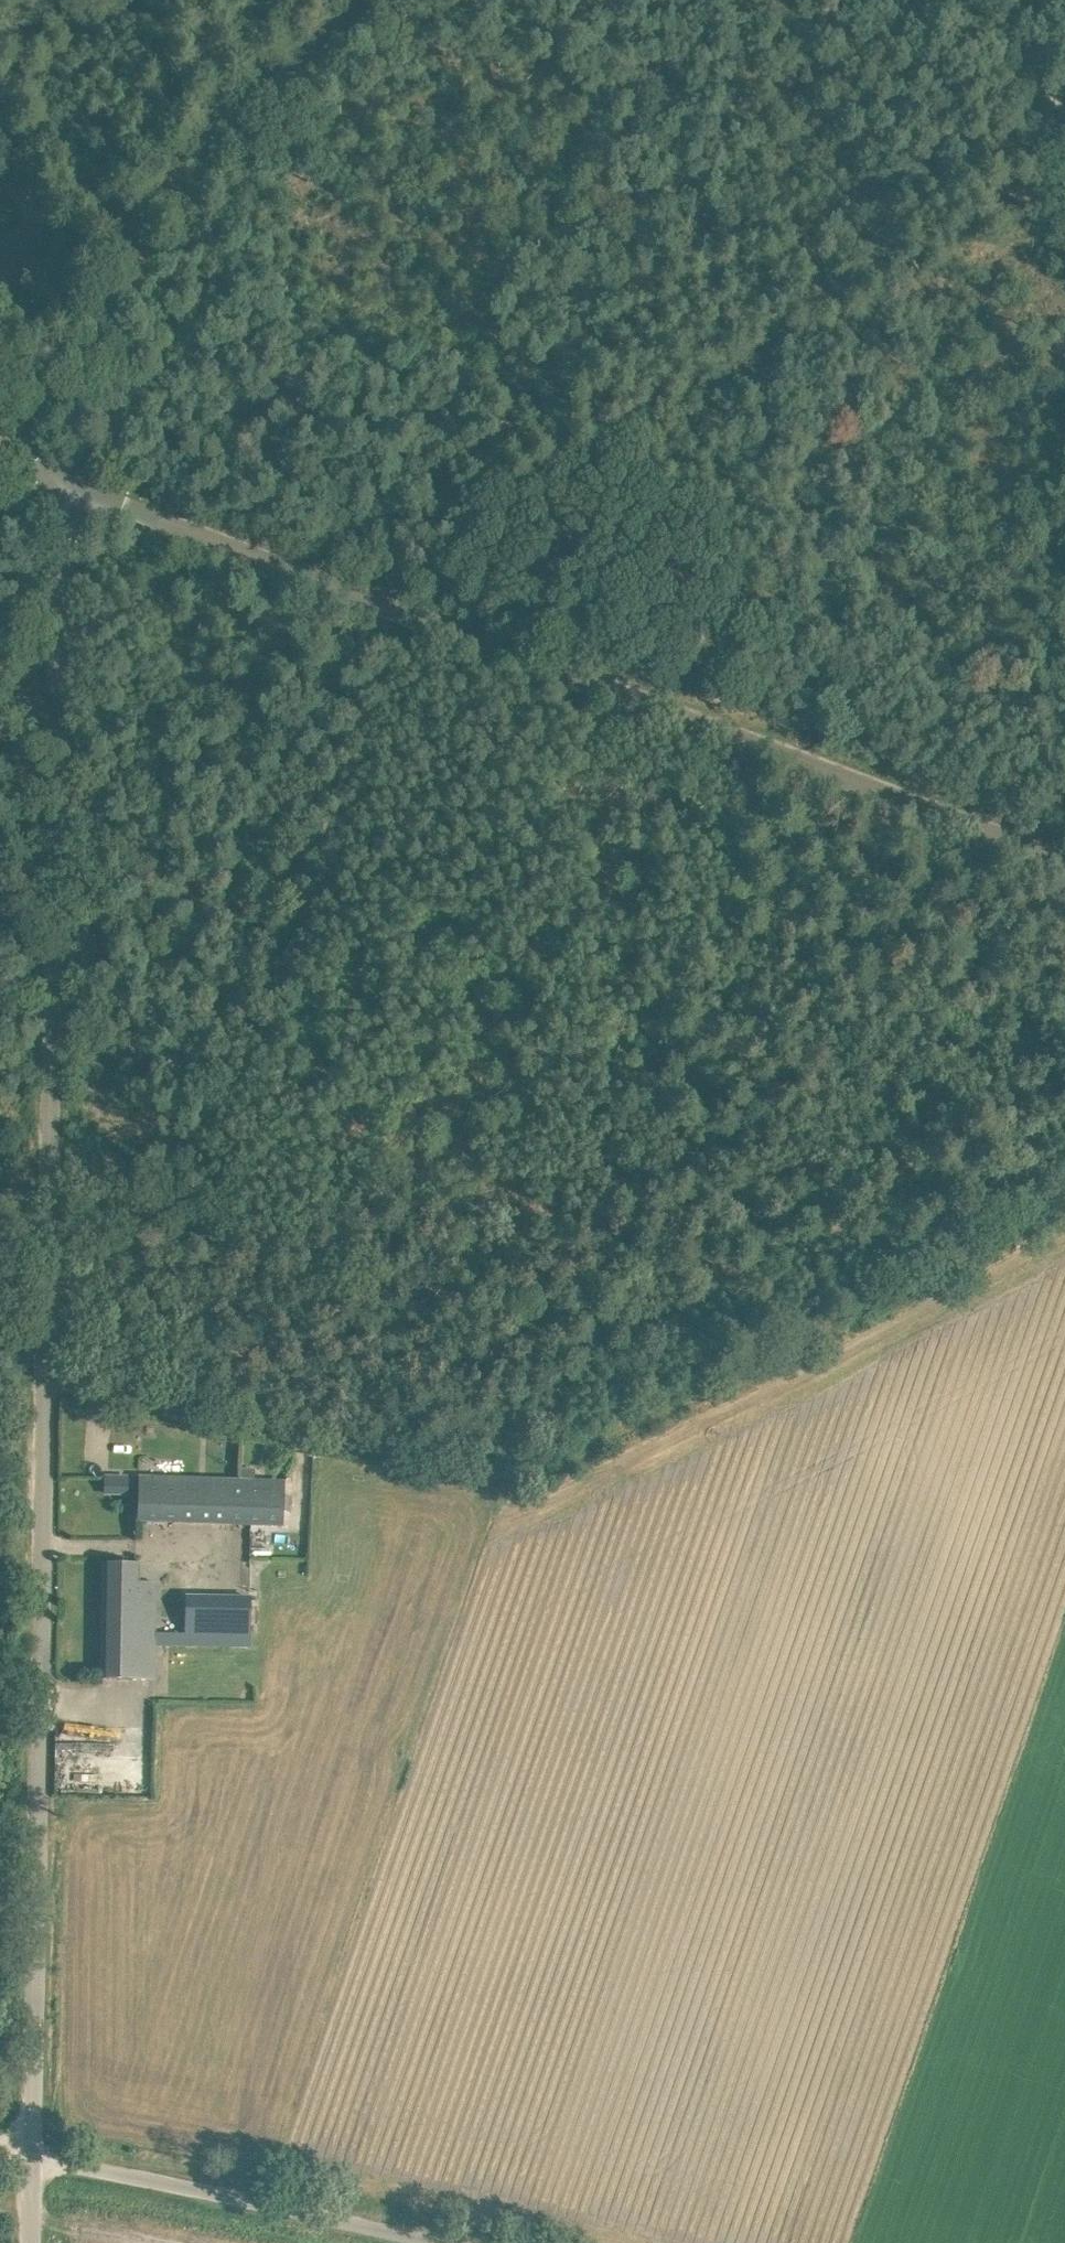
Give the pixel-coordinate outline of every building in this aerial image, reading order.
[(34,201),(45,214),(55,205),(44,193),(34,201)] [(105,1474),(104,1493),(127,1493),(127,1475),(105,1474)] [(137,1519),(284,1525),(285,1483),(139,1477),(137,1519)] [(104,1563),(102,1679),(155,1680),(157,1582),(140,1582),(140,1563),(104,1563)] [(251,1635),(252,1596),(186,1596),(186,1634),(251,1635)]
